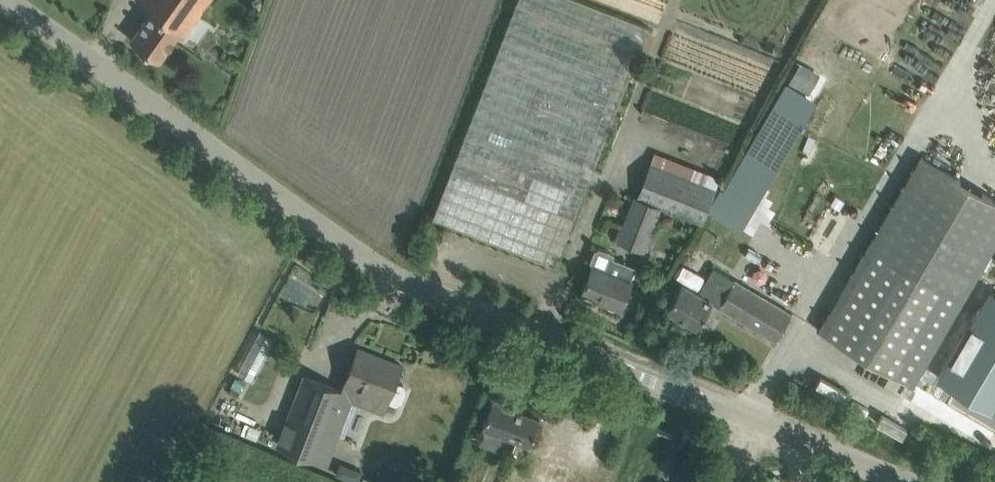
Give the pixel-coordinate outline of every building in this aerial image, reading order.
[(194,21),(208,0),(139,0),(152,9),(131,39),(160,60),(178,34),(182,37),(194,21)] [(440,199),(432,217),(556,265),(649,26),(582,0),(517,0),(440,199)] [(800,60),(788,81),(802,88),(814,68),(800,60)] [(819,329),(912,384),(994,243),(994,200),(921,156),(819,329)] [(716,187),(650,162),(637,197),(661,207),(661,206),(703,222),(716,187)] [(741,223),(756,230),(782,174),(768,167),(741,223)] [(645,250),(661,207),(637,197),(634,196),(618,239),(645,250)] [(637,266),(616,258),(612,257),(614,253),(598,247),(594,249),(589,262),(593,263),(588,275),(587,275),(585,279),(586,279),(582,291),(605,300),(604,302),(620,309),(637,266)] [(714,267),(699,292),(712,301),(719,305),(719,307),(776,340),(792,313),(714,267)] [(697,326),(712,301),(699,292),(682,282),(666,308),(697,326)] [(939,377),(994,410),(994,404),(993,402),(994,398),(994,338),(971,324),(939,377)] [(344,387),(342,393),(358,399),(384,410),(388,399),(397,403),(402,400),(407,388),(405,382),(396,379),(402,364),(400,364),(399,368),(373,359),(375,354),(358,347),(351,366),(346,378),(343,386),(344,387)] [(289,421),(279,445),(326,463),(339,430),(345,433),(358,399),(342,393),(344,387),(343,386),(307,373),(289,421)] [(938,415),(934,424),(960,435),(964,426),(938,415)] [(487,469),(513,479),(519,463),(537,470),(535,474),(555,481),(564,481),(568,473),(587,480),(596,458),(580,452),(581,447),(544,433),(538,449),(526,445),(528,440),(502,431),(487,469)] [(347,478),(357,481),(358,481),(362,472),(355,469),(350,470),(347,478)]
